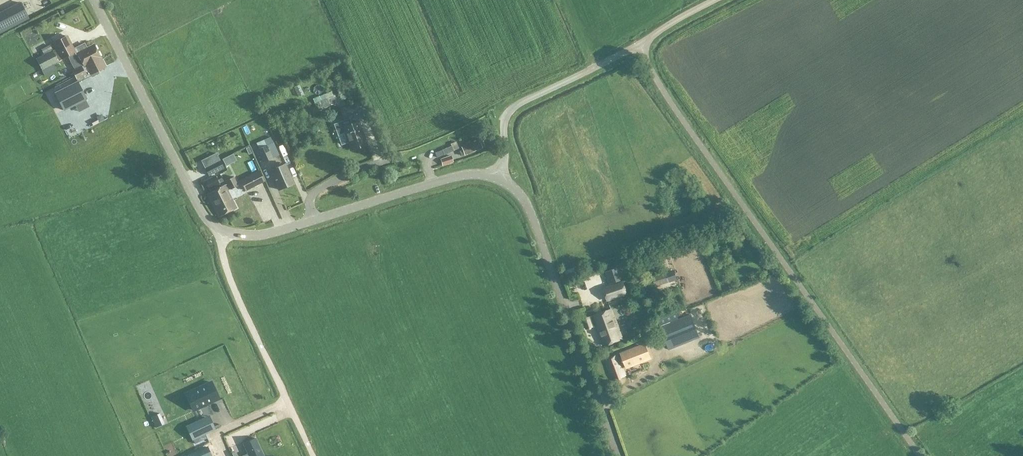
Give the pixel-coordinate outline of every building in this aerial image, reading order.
[(43,4),(45,10),(70,0),(53,0),(43,4)] [(21,7),(0,18),(0,37),(29,21),(21,7)] [(59,60),(70,54),(74,52),(73,50),(66,36),(54,42),(58,48),(53,51),(53,50),(37,59),(42,70),(59,61),(59,60)] [(75,68),(82,65),(83,66),(84,65),(85,66),(101,58),(102,58),(94,44),(87,48),(85,43),(73,50),(74,52),(70,54),(71,56),(69,57),(70,57),(75,68)] [(50,44),(38,49),(42,56),(53,50),(50,44)] [(85,66),(84,65),(83,66),(73,71),(77,79),(84,75),(85,77),(106,66),(101,58),(85,66)] [(85,98),(87,98),(78,82),(56,94),(64,110),(75,104),(85,98)] [(90,106),(85,98),(75,104),(79,111),(90,106)] [(330,106),(326,98),(314,104),(318,111),(330,106)] [(344,118),(363,110),(359,101),(340,108),(344,118)] [(358,121),(351,124),(349,118),(334,124),(342,143),(349,141),(352,149),(366,143),(358,121)] [(462,147),(463,150),(460,151),(462,155),(465,154),(465,155),(467,154),(467,153),(482,147),(479,140),(462,147)] [(276,150),(273,142),(267,145),(258,149),(264,162),(273,158),(279,155),(276,150)] [(442,150),(444,154),(444,155),(454,151),(454,150),(452,146),(442,150)] [(209,175),(224,167),(216,153),(202,160),(209,175)] [(234,154),(223,159),(226,166),(237,160),(234,154)] [(443,165),(453,161),(451,156),(441,159),(443,165)] [(284,164),(270,170),(279,189),(293,183),(288,171),(287,171),(284,164)] [(246,190),(264,181),(259,171),(241,180),(246,190)] [(209,188),(211,191),(208,193),(219,216),(236,207),(227,190),(230,188),(231,189),(238,185),(233,176),(226,180),(228,183),(225,185),(216,189),(214,186),(219,183),(215,176),(205,181),(209,188)] [(596,277),(605,277),(605,263),(589,264),(589,273),(596,273),(596,277)] [(569,283),(586,277),(584,272),(574,275),(572,267),(564,269),(569,283)] [(619,281),(615,269),(606,272),(610,284),(619,281)] [(656,287),(673,281),(670,271),(653,277),(656,287)] [(607,301),(627,294),(623,281),(603,287),(607,301)] [(622,339),(612,309),(583,319),(587,328),(596,325),(603,346),(622,339)] [(661,326),(669,349),(699,337),(691,315),(661,326)] [(179,329),(176,336),(182,339),(185,332),(179,329)] [(625,362),(627,368),(646,360),(640,345),(621,353),(622,356),(625,362)] [(621,364),(625,362),(622,356),(619,358),(617,354),(605,359),(613,380),(626,375),(621,364)] [(194,410),(219,398),(211,382),(186,394),(194,410)] [(138,414),(140,405),(126,403),(124,412),(138,414)] [(156,427),(164,424),(159,413),(151,417),(156,427)] [(215,429),(209,416),(187,427),(193,439),(215,429)] [(256,438),(244,444),(249,455),(264,455),(256,438)] [(215,455),(232,448),(229,442),(213,449),(215,455)] [(209,445),(190,453),(192,455),(208,455),(213,454),(209,445)]
